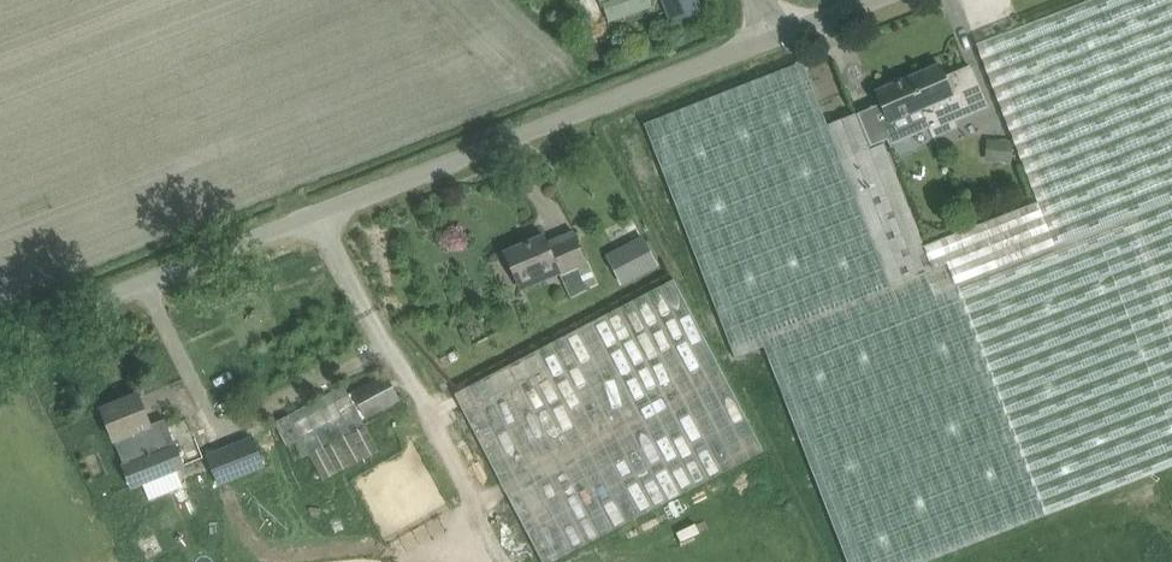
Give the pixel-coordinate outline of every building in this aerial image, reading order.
[(620,18),(652,6),(649,0),(610,0),(603,2),(604,4),(587,10),(591,23),(608,17),(610,21),(620,18)] [(977,44),(1038,202),(926,246),(886,142),(871,148),(857,113),(828,124),(804,61),(645,124),(735,356),(764,344),(849,561),(925,561),(1171,466),(1171,0),(1090,0),(977,44)] [(696,0),(664,0),(672,21),(700,10),(696,0)] [(954,121),(988,106),(971,67),(946,77),(940,64),(877,91),(890,122),(924,108),(936,136),(957,127),(954,121)] [(829,65),(816,68),(829,119),(842,116),(829,65)] [(994,140),(993,161),(1013,162),(1014,141),(994,140)] [(505,252),(510,263),(519,284),(556,268),(569,296),(597,284),(574,231),(548,243),(544,235),(505,252)] [(609,256),(608,257),(622,284),(624,283),(658,265),(643,238),(609,256)] [(545,561),(554,561),(763,452),(672,280),(456,393),(545,561)] [(369,418),(400,401),(386,373),(349,393),(345,386),(273,423),(290,461),(311,455),(324,479),(379,451),(366,426),(365,424),(370,422),(369,418)] [(165,419),(151,425),(139,394),(102,409),(115,442),(133,489),(184,468),(175,445),(165,419)] [(254,435),(206,454),(218,486),(266,467),(254,435)]
